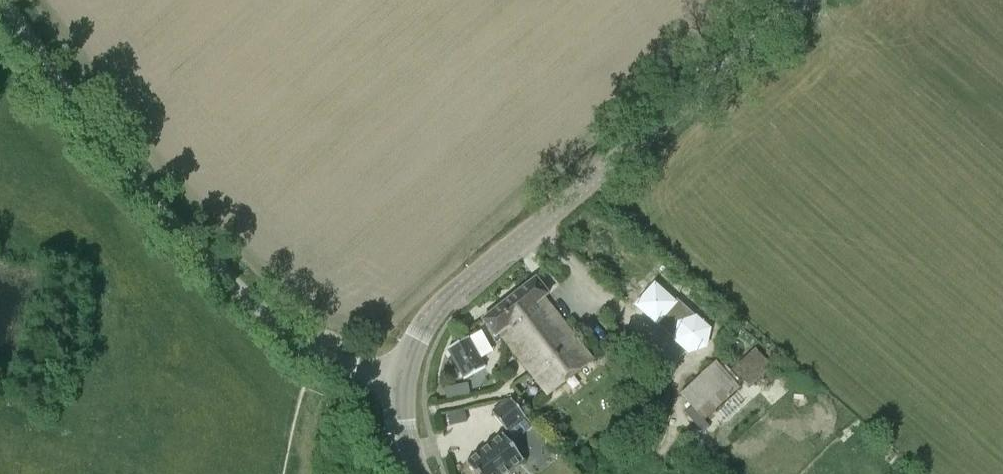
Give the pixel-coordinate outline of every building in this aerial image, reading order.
[(482,320),(496,337),(499,335),(547,397),(594,360),(581,343),(546,298),(549,296),(536,278),(482,320)] [(684,312),(654,284),(635,306),(669,336),(676,334),(675,342),(688,353),(706,348),(710,330),(686,308),(684,312)] [(464,379),(485,367),(469,338),(447,349),(464,379)] [(740,370),(752,384),(770,368),(758,354),(740,370)] [(702,418),(737,386),(715,362),(679,395),(691,407),(685,413),(703,433),(710,427),(702,418)] [(469,383),(446,388),(448,397),(471,392),(469,383)] [(532,427),(511,399),(510,400),(510,401),(493,414),(493,413),(492,414),(507,432),(503,435),(502,435),(501,435),(502,436),(467,463),(466,462),(465,463),(474,473),(506,473),(522,462),(523,462),(510,444),(531,428),(532,427)]
